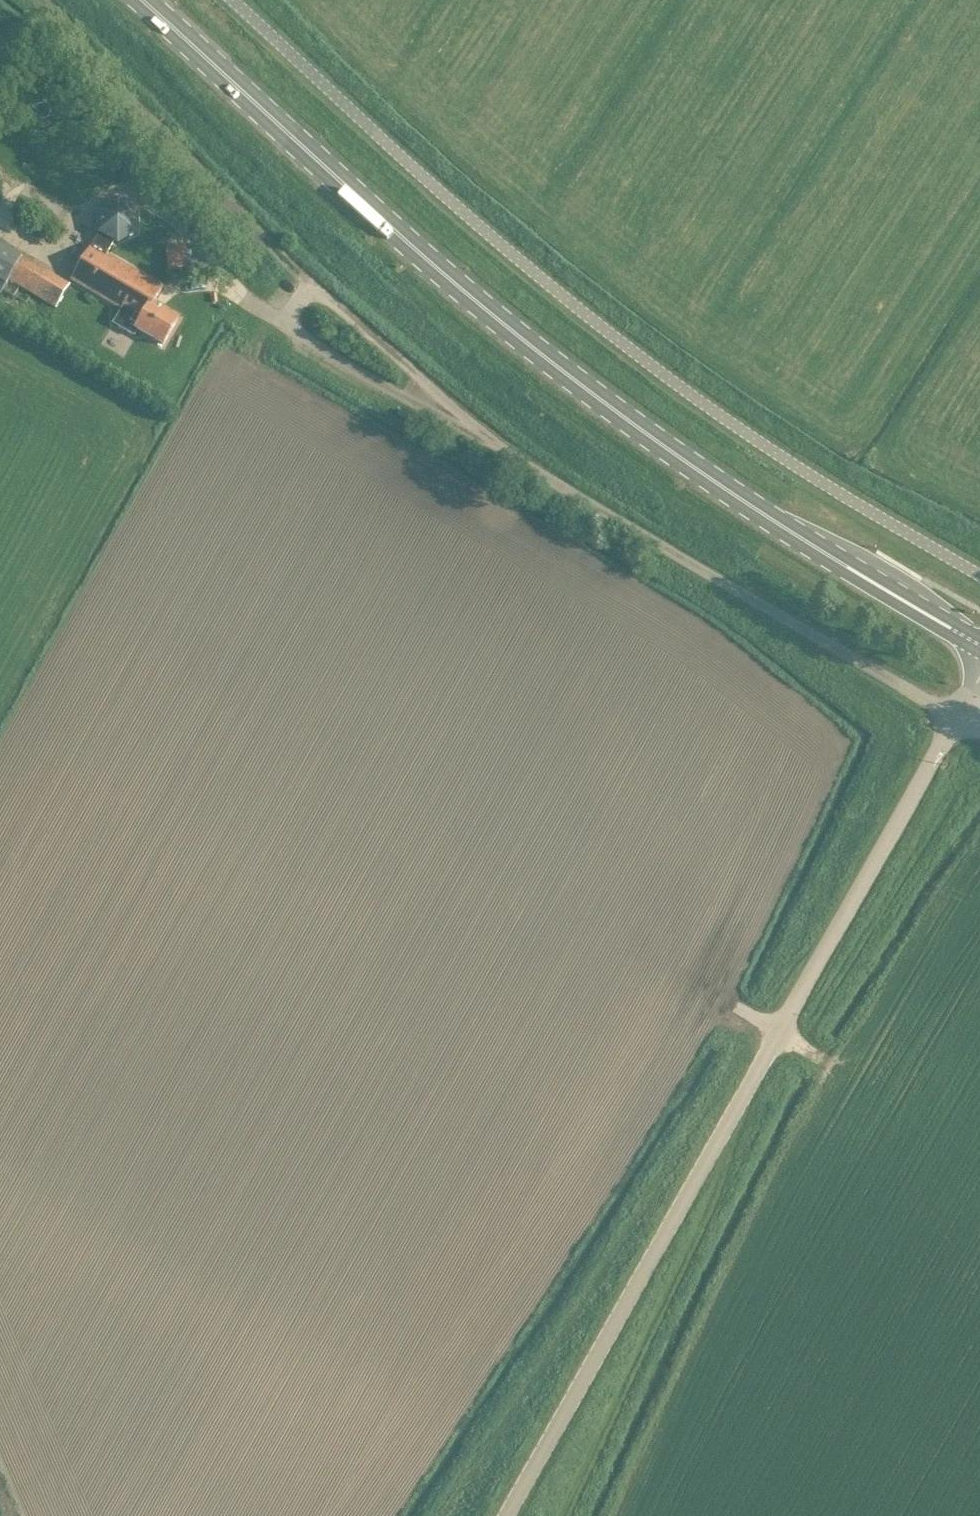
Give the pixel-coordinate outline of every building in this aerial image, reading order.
[(90,242),(104,250),(112,238),(116,240),(134,229),(134,208),(116,198),(97,208),(97,229),(98,230),(90,242)] [(90,242),(89,242),(69,276),(122,307),(114,321),(131,332),(134,327),(160,342),(176,315),(150,300),(160,283),(104,250),(90,242)] [(4,281),(0,289),(0,300),(29,317),(38,302),(47,308),(50,302),(54,304),(67,281),(0,243),(0,278),(4,281)] [(354,345),(359,337),(353,333),(348,341),(354,345)]
